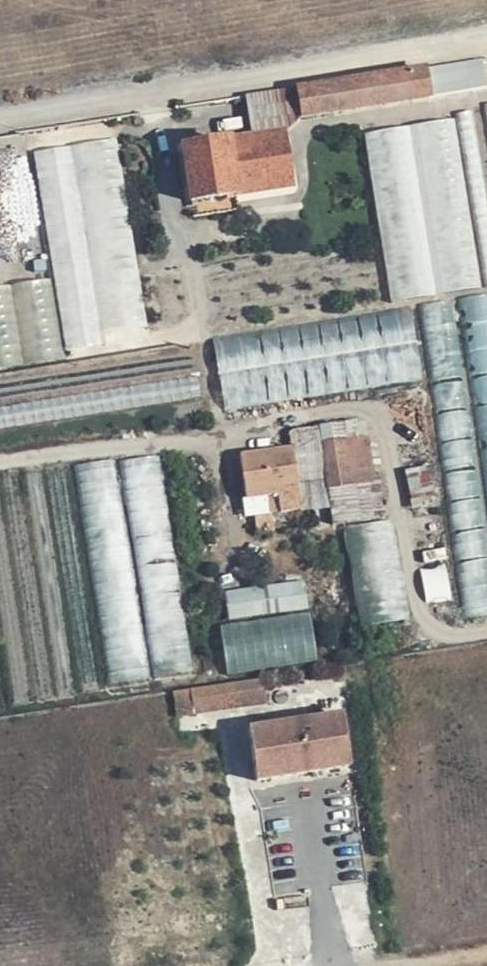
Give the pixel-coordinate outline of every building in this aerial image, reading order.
[(430,65),(434,94),(486,86),(486,75),(485,58),(430,65)] [(296,89),(300,118),(431,97),(426,68),(296,89)] [(251,139),(281,134),(300,118),(296,89),(244,97),(251,139)] [(477,290),(453,127),(410,133),(436,297),(477,290)] [(289,187),(281,134),(251,139),(182,149),(191,203),(289,187)] [(432,298),(406,134),(367,140),(391,304),(432,298)] [(153,340),(117,137),(78,143),(112,346),(153,340)] [(107,347),(74,144),(36,150),(70,354),(107,347)] [(53,278),(0,287),(0,364),(65,353),(53,278)] [(424,303),(451,496),(477,493),(474,473),(483,471),(486,491),(486,295),(424,303)] [(414,311),(216,336),(225,406),(423,381),(414,311)] [(414,626),(397,524),(396,518),(389,519),(384,481),(379,482),(372,439),(322,445),(320,430),(288,435),(291,451),(295,451),(296,454),(301,454),(302,464),(293,465),(295,485),(326,481),(333,527),(334,535),(343,534),(360,634),(414,626)] [(297,493),(295,485),(293,465),(302,464),(301,454),(296,454),(295,451),(291,451),(240,458),(245,499),(297,493)] [(468,614),(486,612),(486,554),(463,556),(468,614)] [(114,681),(193,671),(179,557),(138,562),(143,598),(104,602),(114,681)] [(222,622),(228,671),(318,661),(309,579),(226,588),(230,621),(222,622)] [(267,706),(267,705),(264,680),(172,695),(173,706),(244,696),(246,709),(267,706)] [(355,715),(352,691),(267,705),(267,706),(246,709),(250,730),(341,716),(352,715),(355,715)] [(360,767),(352,715),(341,716),(349,768),(360,767)] [(341,716),(250,730),(247,731),(254,783),(349,768),(341,716)]
